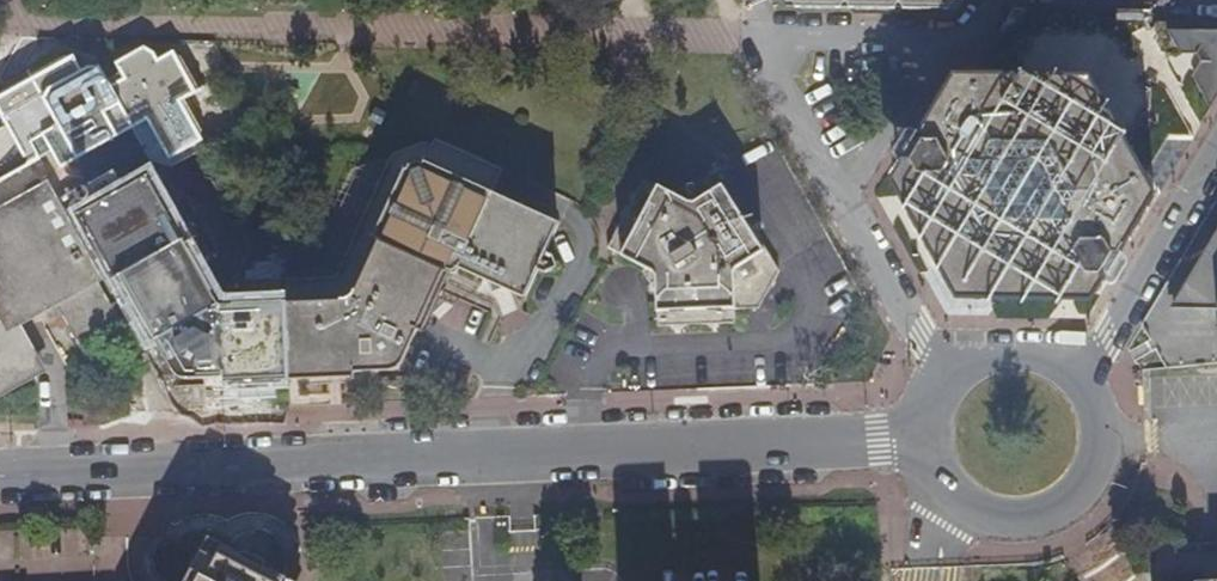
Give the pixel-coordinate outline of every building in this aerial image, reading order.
[(906,5),(940,7),(946,8),(950,1),(961,1),(962,0),(903,0),(906,5)] [(1216,100),(1216,19),(1157,18),(1151,7),(1016,6),(978,69),(949,70),(915,127),(923,144),(921,146),(919,145),(910,157),(961,245),(947,266),(960,293),(989,290),(1005,268),(1098,270),(1108,258),(1104,253),(1126,247),(1216,100)] [(56,151),(64,165),(79,157),(82,162),(151,122),(172,158),(205,139),(205,121),(192,98),(207,87),(192,61),(177,51),(161,60),(158,55),(146,48),(118,63),(123,72),(126,79),(112,85),(109,78),(103,68),(92,67),(84,71),(75,55),(62,54),(50,57),(32,70),(40,87),(14,102),(11,110),(7,120),(12,130),(0,137),(0,182),(56,151)] [(123,72),(109,78),(112,85),(126,79),(123,72)] [(7,120),(0,120),(0,137),(12,130),(7,120)] [(457,273),(462,263),(528,294),(539,268),(548,271),(556,265),(556,253),(549,249),(561,220),(495,189),(505,166),(436,134),(430,143),(424,138),(391,152),(336,275),(233,278),(171,165),(84,211),(152,331),(175,370),(179,377),(187,381),(398,370),(402,362),(436,289),(445,269),(457,273)] [(561,216),(569,201),(524,180),(516,195),(561,216)] [(727,323),(725,308),(722,270),(758,252),(718,187),(702,195),(683,205),(640,180),(621,213),(603,243),(647,270),(648,325),(727,323)] [(37,367),(12,322),(31,311),(56,297),(90,356),(91,356),(128,335),(44,187),(0,212),(0,389),(37,367)] [(1202,251),(1188,274),(1168,309),(1206,309),(1216,308),(1216,310),(1216,225),(1202,251)] [(722,270),(725,308),(737,307),(763,261),(758,252),(722,270)] [(104,367),(103,384),(136,383),(134,378),(136,377),(134,373),(128,351),(104,367)] [(207,540),(186,580),(281,580),(207,540)] [(1148,561),(1129,580),(1216,580),(1216,558),(1148,561)]
